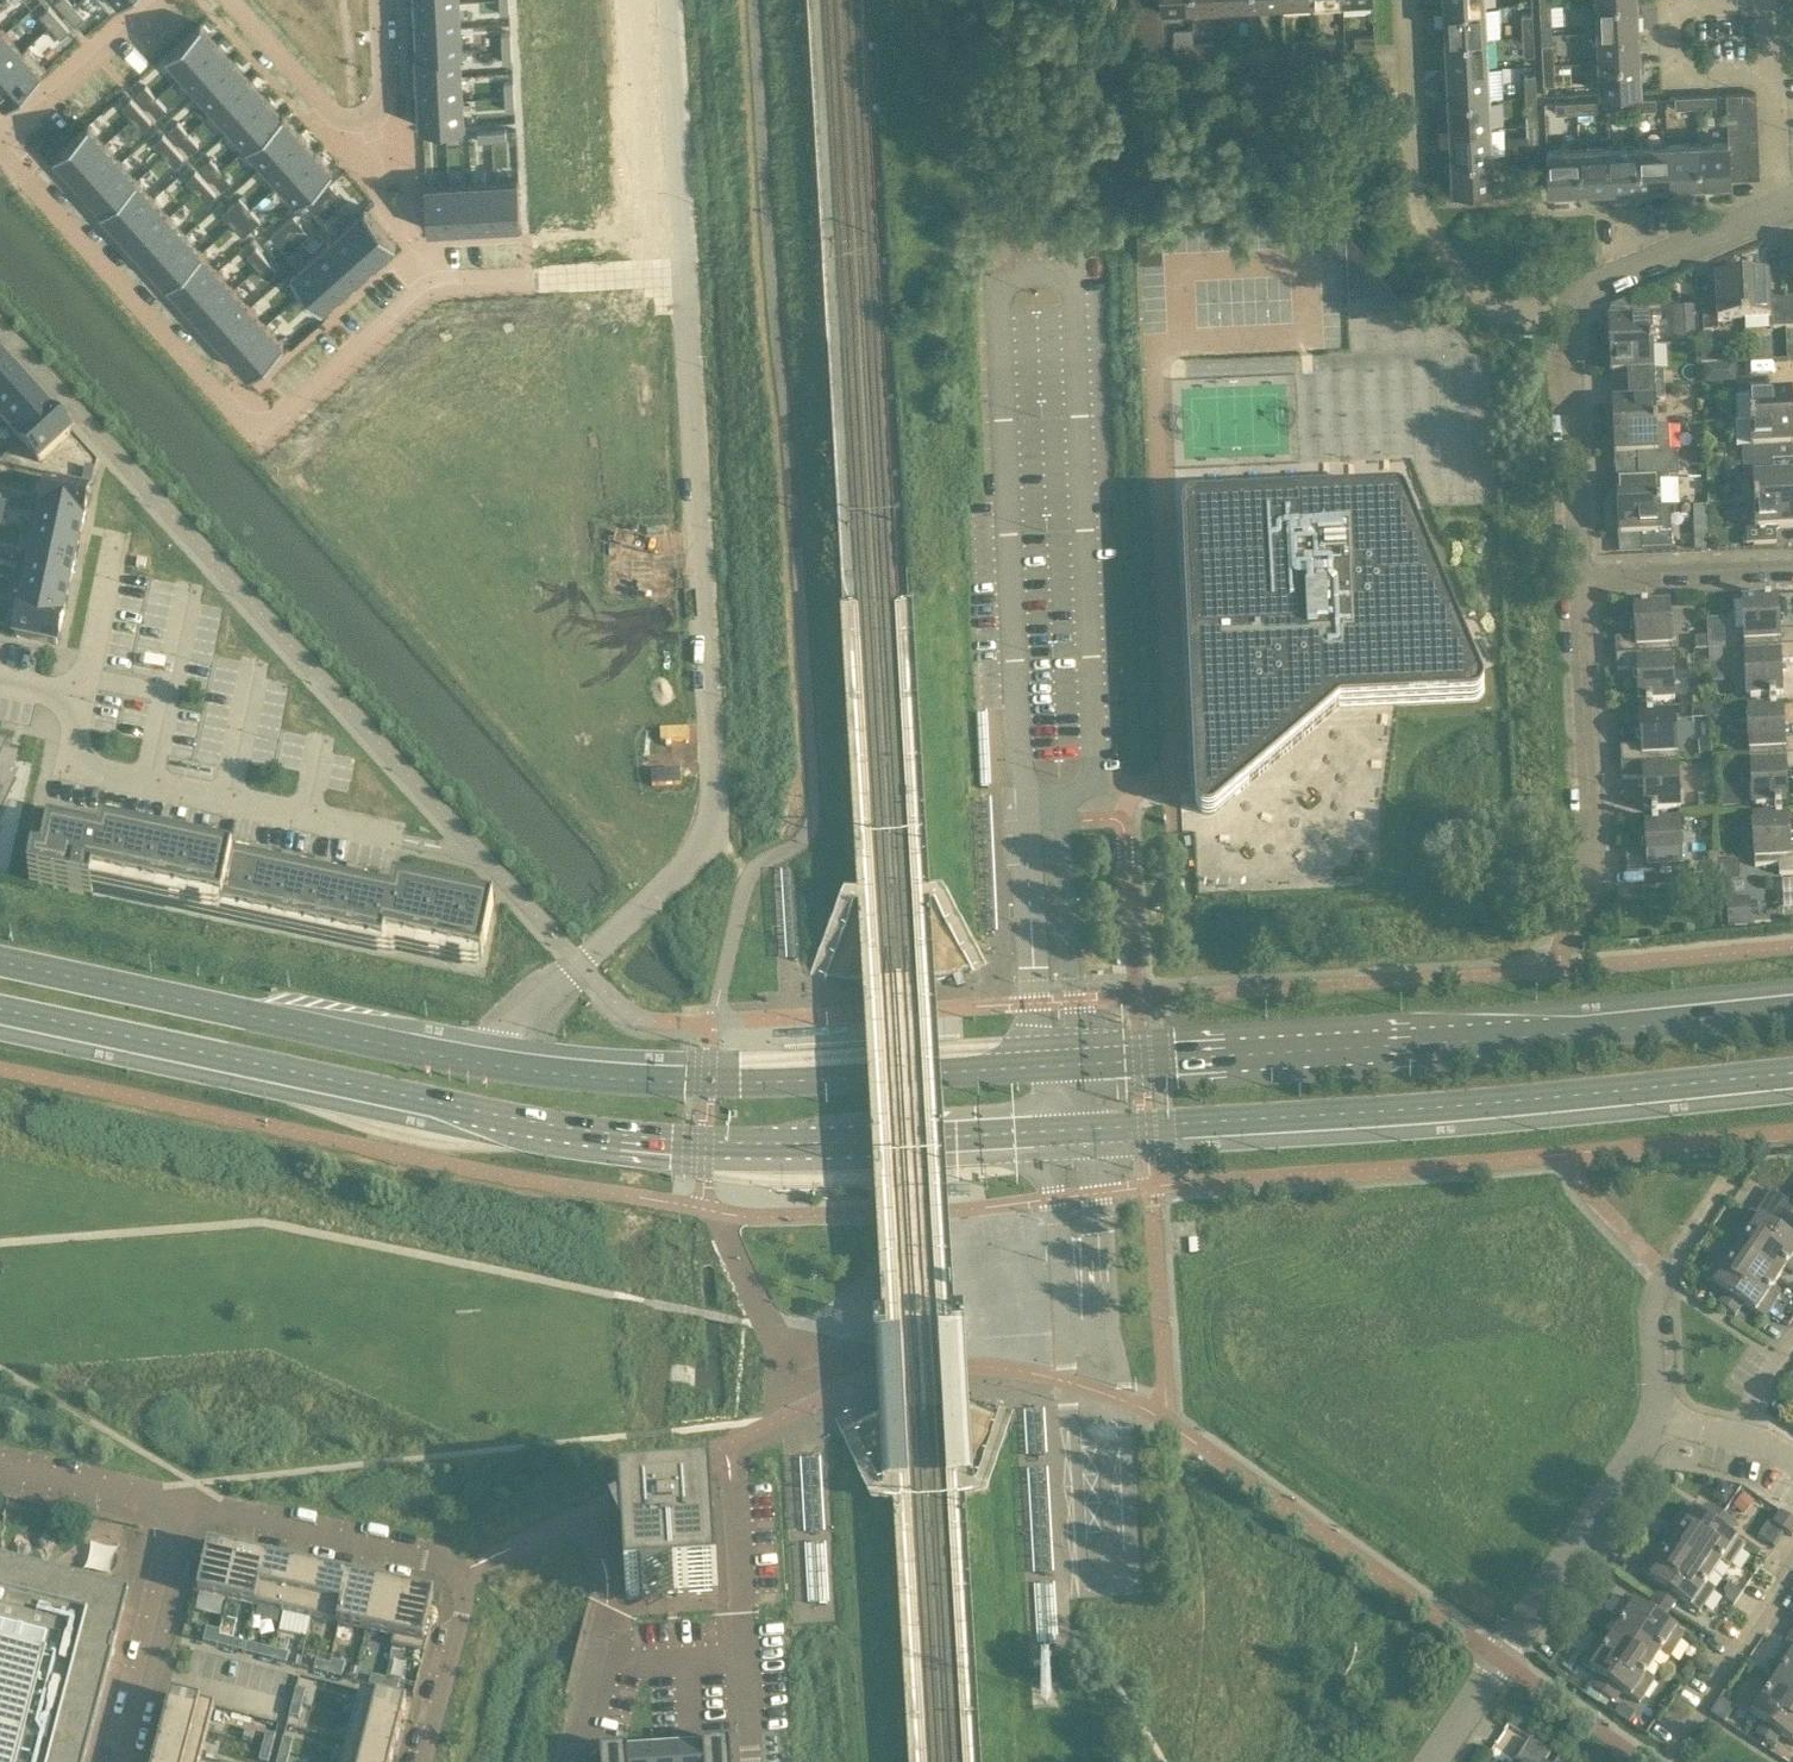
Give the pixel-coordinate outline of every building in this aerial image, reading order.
[(65,11),(74,3),(71,0),(55,0),(65,11)] [(97,15),(108,6),(110,8),(120,0),(84,0),(97,15)] [(414,2),(416,27),(460,24),(459,0),(456,0),(414,2)] [(500,12),(509,11),(508,0),(499,0),(500,12)] [(1162,13),(1161,8),(1160,0),(1146,0),(1131,1),(1131,15),(1162,13)] [(1161,8),(1192,7),(1192,0),(1160,0),(1161,8)] [(1637,0),(1613,0),(1596,1),(1597,31),(1638,29),(1637,0)] [(74,3),(65,11),(75,23),(84,15),(74,3)] [(1551,3),(1539,3),(1540,24),(1552,23),(1551,3)] [(48,5),(39,13),(50,24),(59,17),(48,5)] [(1486,36),(1485,6),(1444,8),(1445,38),(1486,36)] [(533,13),(517,13),(518,25),(533,24),(533,13)] [(1162,28),(1162,13),(1131,15),(1132,29),(1162,28)] [(1532,13),(1521,14),(1522,34),(1533,34),(1532,13)] [(59,17),(50,24),(60,36),(69,28),(59,17)] [(200,21),(165,52),(182,71),(217,40),(200,21)] [(460,24),(416,27),(417,50),(417,51),(460,49),(462,49),(460,24)] [(533,24),(518,25),(518,36),(534,35),(533,24)] [(1133,43),(1163,42),(1162,28),(1132,29),(1133,43)] [(0,34),(0,69),(23,49),(22,48),(6,29),(0,34)] [(1638,29),(1597,31),(1599,61),(1640,59),(1638,29)] [(510,31),(501,32),(502,46),(511,46),(510,31)] [(1375,34),(1374,34),(1354,35),(1355,46),(1375,45),(1375,34)] [(1533,34),(1522,34),(1523,55),(1534,54),(1533,34)] [(1335,47),(1335,46),(1334,36),(1314,37),(1314,48),(1335,47)] [(1445,38),(1447,68),(1488,66),(1486,36),(1445,38)] [(1294,49),(1314,48),(1314,37),(1293,38),(1294,49)] [(217,40),(182,71),(199,90),(233,59),(217,40)] [(1164,56),(1163,42),(1133,43),(1133,57),(1164,56)] [(1215,53),(1214,42),(1194,43),(1194,54),(1215,53)] [(1552,42),(1541,43),(1542,63),(1553,63),(1552,42)] [(1174,55),(1194,54),(1194,43),(1173,44),(1174,55)] [(0,69),(0,96),(6,102),(46,66),(26,44),(22,48),(23,49),(0,69)] [(511,46),(502,46),(502,60),(512,60),(511,46)] [(1275,46),(1254,47),(1255,59),(1275,57),(1275,46)] [(1234,60),(1255,59),(1254,47),(1233,48),(1234,60)] [(417,50),(415,50),(417,75),(461,73),(460,49),(417,51),(417,50)] [(535,52),(519,53),(520,64),(535,64),(535,52)] [(233,59),(199,90),(215,108),(250,77),(233,59)] [(1641,90),(1640,59),(1599,61),(1600,92),(1641,90)] [(1553,63),(1542,63),(1543,84),(1554,83),(1553,63)] [(535,64),(520,64),(521,76),(536,75),(535,64)] [(1489,96),(1488,66),(1447,68),(1448,98),(1489,96)] [(461,73),(417,75),(418,99),(463,97),(461,73)] [(1535,73),(1524,74),(1525,94),(1536,94),(1535,73)] [(250,77),(215,108),(231,126),(266,95),(250,77)] [(513,80),(503,81),(504,95),(506,94),(514,94),(513,80)] [(145,84),(137,91),(147,103),(156,95),(145,84)] [(537,92),(522,93),(522,104),(538,103),(537,92)] [(1726,93),(1726,107),(1756,106),(1756,92),(1726,93)] [(514,94),(504,95),(505,109),(514,108),(514,94)] [(1536,94),(1525,94),(1526,115),(1537,114),(1536,94)] [(1716,94),(1695,95),(1696,106),(1716,105),(1716,94)] [(156,95),(147,103),(157,114),(166,107),(156,95)] [(266,95),(231,126),(247,144),(282,113),(281,112),(266,95)] [(1675,107),(1696,106),(1695,95),(1675,96),(1675,107)] [(1448,98),(1450,128),(1491,126),(1489,96),(1448,98)] [(1656,96),(1635,97),(1636,109),(1656,108),(1656,96)] [(130,97),(122,105),(132,116),(141,109),(130,97)] [(463,97),(418,99),(419,124),(464,122),(463,97)] [(1615,110),(1636,109),(1635,97),(1615,98),(1615,110)] [(1596,111),(1596,99),(1575,100),(1576,112),(1596,111)] [(1576,112),(1575,100),(1555,101),(1555,113),(1576,112)] [(538,103),(522,104),(523,115),(538,115),(538,103)] [(1726,107),(1727,121),(1757,120),(1756,106),(1726,107)] [(141,109),(132,116),(142,128),(151,120),(141,109)] [(282,113),(247,144),(263,162),(299,130),(282,111),(281,112),(282,113)] [(177,120),(169,128),(179,139),(188,132),(177,120)] [(1727,121),(1728,135),(1758,134),(1757,120),(1727,121)] [(88,122),(53,153),(70,172),(105,141),(88,122)] [(459,123),(445,124),(446,134),(460,133),(459,123)] [(445,124),(431,125),(431,135),(446,134),(445,124)] [(1492,156),(1491,126),(1450,128),(1451,158),(1492,156)] [(491,129),(477,130),(477,140),(491,139),(491,129)] [(505,129),(491,129),(491,139),(506,138),(505,129)] [(299,130),(263,162),(279,180),(315,148),(299,130)] [(188,132),(179,139),(189,151),(198,143),(188,132)] [(539,132),(524,133),(525,144),(540,143),(539,132)] [(163,133),(154,141),(164,153),(173,145),(163,133)] [(1539,153),(1538,133),(1527,133),(1528,154),(1539,153)] [(1728,141),(1729,149),(1758,148),(1758,134),(1728,135),(1728,141)] [(105,141),(70,172),(86,190),(121,159),(105,141)] [(1730,181),(1730,178),(1730,163),(1729,149),(1728,141),(1697,142),(1699,183),(1730,181)] [(1699,183),(1697,142),(1667,143),(1669,184),(1699,183)] [(540,143),(525,144),(525,155),(541,155),(540,143)] [(1669,184),(1667,143),(1637,145),(1639,185),(1669,184)] [(173,145),(164,153),(175,164),(183,156),(173,145)] [(1609,187),(1639,185),(1637,145),(1607,146),(1609,187)] [(1579,188),(1609,187),(1607,146),(1577,148),(1579,188)] [(315,148),(279,180),(296,199),(332,167),(315,148)] [(1548,189),(1548,190),(1579,188),(1577,148),(1546,149),(1548,189)] [(1729,149),(1730,163),(1759,162),(1758,148),(1729,149)] [(1539,153),(1528,154),(1529,175),(1540,174),(1539,153)] [(210,156),(201,164),(211,176),(220,168),(210,156)] [(1492,156),(1451,158),(1453,189),(1494,187),(1492,156)] [(121,159),(86,190),(101,207),(102,208),(137,177),(121,159)] [(1760,177),(1759,162),(1730,163),(1730,178),(1760,177)] [(220,168),(211,176),(222,187),(230,179),(220,168)] [(195,170),(186,177),(196,189),(205,181),(195,170)] [(542,172),(526,173),(527,184),(542,183),(542,172)] [(101,207),(100,208),(117,227),(153,195),(137,177),(102,208),(101,207)] [(517,178),(494,179),(496,224),(520,222),(517,178)] [(494,179),(471,181),(474,225),(496,224),(494,179)] [(205,181),(196,189),(207,201),(216,193),(205,181)] [(329,181),(318,191),(325,200),(337,190),(329,181)] [(471,181),(448,182),(451,226),(474,225),(471,181)] [(448,182),(425,183),(427,228),(451,226),(448,182)] [(542,183),(527,184),(527,195),(543,195),(542,183)] [(318,191),(306,202),(314,210),(325,200),(318,191)] [(153,195),(117,227),(133,245),(169,213),(153,195)] [(239,195),(230,203),(241,215),(249,207),(239,195)] [(230,203),(222,211),(232,222),(241,215),(230,203)] [(543,203),(528,204),(529,216),(544,215),(543,203)] [(364,206),(345,222),(377,257),(395,241),(364,206)] [(249,207),(241,215),(251,226),(260,218),(249,207)] [(169,213),(133,245),(150,263),(186,231),(169,213)] [(293,213),(281,224),(289,232),(301,222),(293,213)] [(241,215),(232,222),(242,234),(251,226),(241,215)] [(345,222),(327,239),(358,274),(377,257),(345,222)] [(281,224),(270,234),(278,243),(289,232),(281,224)] [(1344,254),(1343,226),(1319,227),(1320,255),(1344,254)] [(186,231),(150,263),(167,282),(168,281),(167,280),(202,249),(186,231)] [(1411,311),(1350,235),(1345,236),(1349,314),(1411,311)] [(327,239),(309,255),(340,290),(358,274),(327,239)] [(256,246),(247,254),(257,265),(266,257),(256,246)] [(202,249),(167,280),(168,281),(183,299),(218,268),(202,249)] [(309,255),(290,272),(321,307),(340,290),(309,255)] [(266,257),(257,265),(267,276),(276,269),(266,257)] [(218,268),(183,299),(199,317),(234,286),(218,268)] [(1785,328),(1783,298),(1769,299),(1767,276),(1741,277),(1743,321),(1769,320),(1770,329),(1785,328)] [(294,277),(285,284),(295,296),(304,288),(294,277)] [(1743,321),(1741,277),(1715,278),(1716,301),(1701,302),(1703,333),(1718,332),(1717,322),(1743,321)] [(234,286),(199,317),(215,335),(250,304),(234,286)] [(304,288),(295,296),(305,307),(314,300),(304,288)] [(1783,298),(1785,328),(1792,328),(1792,298),(1783,298)] [(250,304),(215,335),(231,353),(266,322),(250,304)] [(1609,348),(1652,346),(1651,320),(1660,319),(1660,305),(1630,306),(1630,321),(1607,322),(1609,348)] [(1673,309),(1674,343),(1695,342),(1694,308),(1673,309)] [(266,322),(231,353),(248,372),(283,341),(266,322)] [(1634,388),(1664,386),(1663,371),(1654,372),(1652,346),(1609,348),(1610,375),(1633,374),(1634,388)] [(0,357),(0,392),(18,375),(1,356),(0,357)] [(1720,382),(1720,365),(1704,366),(1705,382),(1720,382)] [(0,392),(0,419),(4,423),(36,394),(18,375),(0,392)] [(1792,419),(1792,413),(1792,393),(1769,394),(1768,379),(1738,380),(1738,396),(1748,395),(1749,421),(1792,419)] [(1612,429),(1656,427),(1655,401),(1664,400),(1664,386),(1634,388),(1634,402),(1611,403),(1612,429)] [(36,394),(4,423),(21,442),(53,413),(36,394)] [(53,413),(21,442),(39,462),(71,433),(53,413)] [(1749,421),(1735,422),(1736,448),(1741,448),(1742,463),(1772,461),(1771,447),(1792,446),(1792,419),(1749,421)] [(1637,469),(1678,466),(1677,452),(1670,452),(1668,426),(1656,427),(1612,429),(1613,456),(1637,455),(1637,469)] [(1772,461),(1742,463),(1743,478),(1752,477),(1753,503),(1792,501),(1792,475),(1773,476),(1772,461)] [(1659,482),(1668,481),(1678,481),(1678,466),(1637,469),(1638,483),(1614,484),(1616,510),(1660,508),(1659,482)] [(85,467),(82,481),(92,483),(95,469),(85,467)] [(47,483),(41,509),(84,518),(89,492),(47,483)] [(1183,515),(1197,805),(1197,807),(1198,809),(1199,811),(1200,813),(1202,814),(1204,815),(1206,816),(1208,816),(1210,816),(1212,815),(1214,814),(1216,813),(1340,706),(1340,707),(1465,701),(1473,700),(1475,700),(1477,699),(1479,698),(1480,696),(1481,695),(1482,693),(1483,691),(1483,689),(1483,686),(1482,684),(1412,517),(1406,501),(1404,499),(1403,497),(1401,496),(1399,495),(1397,494),(1395,493),(1378,494),(1336,496),(1336,497),(1194,504),(1192,504),(1189,505),(1187,506),(1186,507),(1184,509),(1183,511),(1183,513),(1183,515)] [(1753,503),(1755,529),(1745,530),(1746,545),(1776,544),(1775,529),(1792,528),(1792,501),(1753,503)] [(1711,548),(1712,505),(1699,505),(1699,548),(1711,548)] [(1660,508),(1616,510),(1617,537),(1641,536),(1642,550),(1672,549),(1671,533),(1661,534),(1660,508)] [(41,509),(36,534),(78,543),(84,518),(41,509)] [(36,534),(31,559),(73,568),(78,543),(36,534)] [(31,559),(25,585),(68,594),(73,568),(31,559)] [(25,585),(20,610),(62,619),(68,594),(25,585)] [(1792,646),(1792,630),(1779,631),(1777,599),(1741,600),(1744,649),(1792,646)] [(1615,655),(1672,652),(1669,604),(1633,606),(1635,638),(1614,639),(1615,655)] [(20,610),(14,636),(57,645),(62,619),(20,610)] [(1705,651),(1705,639),(1694,639),(1695,651),(1705,651)] [(1744,649),(1746,697),(1782,696),(1781,663),(1792,662),(1792,646),(1744,649)] [(1674,701),(1672,652),(1615,655),(1616,671),(1636,670),(1638,703),(1674,701)] [(1709,663),(1722,663),(1721,652),(1708,652),(1709,663)] [(1706,655),(1691,655),(1691,669),(1707,668),(1706,655)] [(1721,720),(1721,707),(1710,707),(1711,720),(1721,720)] [(1792,755),(1792,739),(1784,740),(1783,707),(1747,709),(1749,757),(1792,755)] [(1621,764),(1677,761),(1675,713),(1639,715),(1640,747),(1620,748),(1621,764)] [(1710,760),(1709,743),(1698,744),(1698,760),(1710,760)] [(1749,757),(1751,806),(1787,804),(1786,772),(1792,771),(1792,755),(1749,757)] [(1680,809),(1677,761),(1621,764),(1621,780),(1642,779),(1643,811),(1680,809)] [(1699,812),(1714,811),(1712,795),(1698,796),(1699,812)] [(1792,875),(1792,848),(1790,848),(1788,816),(1752,818),(1754,867),(1778,866),(1779,875),(1792,875)] [(1626,873),(1683,871),(1680,821),(1644,823),(1646,856),(1625,857),(1626,873)] [(49,836),(39,886),(92,897),(215,923),(216,923),(217,923),(218,923),(219,922),(220,922),(221,921),(221,920),(221,919),(390,955),(391,955),(392,955),(393,955),(394,954),(395,954),(396,953),(396,951),(475,968),(476,968),(477,968),(478,967),(479,967),(480,966),(480,965),(481,964),(482,958),(493,904),(474,900),(471,910),(460,908),(462,898),(441,893),(439,904),(428,901),(430,891),(409,887),(407,897),(396,894),(398,884),(394,883),(391,898),(102,836),(100,847),(83,843),(49,836)] [(1719,869),(1718,854),(1708,855),(1709,870),(1719,869)] [(1751,911),(1727,913),(1728,927),(1751,926),(1751,911)] [(1744,1241),(1736,1252),(1757,1266),(1787,1221),(1779,1215),(1772,1227),(1751,1213),(1735,1235),(1744,1241)] [(1757,1266),(1778,1279),(1785,1269),(1792,1274),(1792,1240),(1788,1237),(1792,1230),(1792,1224),(1787,1221),(1757,1266)] [(1757,1266),(1736,1252),(1729,1263),(1721,1257),(1705,1280),(1726,1294),(1719,1306),(1727,1311),(1757,1266)] [(1757,1266),(1727,1311),(1735,1316),(1742,1305),(1763,1319),(1779,1296),(1770,1290),(1778,1279),(1757,1266)] [(913,1406),(912,1406),(914,1434),(937,1432),(936,1404),(934,1404),(931,1404),(927,1405),(913,1406)] [(1731,1492),(1719,1484),(1711,1495),(1723,1504),(1731,1492)] [(1742,1492),(1732,1504),(1743,1513),(1753,1501),(1742,1492)] [(686,1499),(620,1503),(622,1529),(626,1601),(706,1595),(718,1595),(717,1574),(712,1497),(686,1499)] [(1693,1560),(1723,1515),(1715,1510),(1707,1521),(1686,1507),(1671,1530),(1679,1536),(1672,1546),(1693,1560)] [(1781,1514),(1773,1525),(1792,1537),(1792,1536),(1792,1522),(1781,1514)] [(1693,1560),(1713,1574),(1720,1563),(1729,1569),(1744,1546),(1723,1532),(1731,1520),(1723,1515),(1693,1560)] [(227,1601),(238,1553),(209,1546),(203,1573),(199,1572),(194,1594),(227,1601)] [(1654,1600),(1662,1605),(1693,1560),(1672,1546),(1665,1557),(1656,1552),(1641,1575),(1662,1589),(1654,1600)] [(227,1601),(255,1607),(266,1559),(238,1553),(227,1601)] [(294,1565),(266,1559),(255,1607),(283,1614),(294,1565)] [(1662,1605),(1670,1611),(1678,1599),(1699,1613),(1714,1591),(1706,1585),(1713,1574),(1693,1560),(1662,1605)] [(128,1596),(116,1593),(0,1563),(0,1761),(85,1761),(128,1596)] [(283,1614),(279,1632),(306,1638),(310,1620),(311,1620),(322,1571),(294,1565),(283,1614)] [(339,1626),(349,1577),(322,1571),(311,1620),(339,1626)] [(377,1584),(349,1577),(339,1626),(367,1632),(377,1584)] [(405,1590),(377,1584),(367,1632),(394,1638),(405,1590)] [(394,1638),(392,1647),(425,1654),(432,1624),(428,1623),(434,1596),(405,1590),(394,1638)] [(1612,1637),(1632,1651),(1662,1605),(1654,1600),(1647,1611),(1626,1597),(1611,1620),(1619,1626),(1612,1637)] [(1662,1605),(1632,1651),(1653,1664),(1660,1653),(1668,1659),(1684,1636),(1663,1622),(1670,1611),(1662,1605)] [(217,1646),(220,1637),(221,1632),(207,1628),(203,1642),(217,1646)] [(220,1637),(217,1646),(231,1650),(234,1640),(220,1637)] [(1594,1691),(1602,1696),(1632,1651),(1612,1637),(1604,1648),(1596,1642),(1581,1666),(1602,1679),(1594,1691)] [(1792,1695),(1792,1646),(1788,1643),(1773,1666),(1781,1671),(1774,1682),(1792,1695)] [(272,1661),(275,1651),(261,1647),(258,1657),(272,1661)] [(272,1661),(286,1664),(289,1655),(275,1651),(272,1661)] [(1632,1651),(1602,1696),(1610,1701),(1618,1690),(1639,1704),(1654,1681),(1645,1675),(1653,1664),(1632,1651)] [(330,1665),(328,1675),(342,1679),(345,1664),(331,1660),(330,1665)] [(328,1675),(330,1665),(316,1661),(314,1671),(328,1675)] [(383,1689),(386,1679),(372,1676),(369,1685),(383,1689)] [(386,1679),(383,1689),(397,1692),(400,1683),(386,1679)] [(1774,1682),(1767,1693),(1758,1688),(1743,1711),(1764,1725),(1756,1736),(1764,1741),(1792,1698),(1792,1695),(1774,1682)] [(296,1688),(293,1702),(302,1705),(306,1691),(296,1688)] [(361,1692),(354,1718),(400,1730),(407,1704),(361,1692)] [(165,1722),(208,1733),(214,1707),(172,1696),(165,1722)] [(1764,1741),(1772,1746),(1780,1735),(1792,1744),(1792,1698),(1764,1741)] [(1733,1708),(1720,1699),(1711,1713),(1724,1722),(1733,1708)] [(299,1719),(302,1705),(293,1702),(289,1716),(299,1719)] [(394,1755),(400,1730),(354,1718),(348,1743),(394,1755)] [(159,1747),(201,1758),(208,1733),(165,1722),(159,1747)] [(263,1748),(272,1750),(276,1736),(266,1734),(263,1748)] [(280,1752),(289,1755),(293,1741),(284,1738),(280,1752)] [(348,1743),(343,1761),(392,1761),(394,1755),(348,1743)] [(704,1761),(732,1761),(731,1744),(703,1746),(704,1761)] [(679,1761),(704,1761),(703,1746),(678,1748),(679,1761)] [(155,1761),(200,1761),(201,1758),(159,1747),(155,1761)] [(261,1761),(269,1761),(272,1750),(263,1748),(259,1761),(261,1761)] [(653,1750),(654,1761),(679,1761),(678,1748),(653,1750)] [(629,1761),(654,1761),(653,1750),(628,1751),(629,1761)] [(628,1751),(601,1753),(601,1761),(629,1761),(628,1751)] [(280,1752),(277,1761),(287,1761),(289,1755),(280,1752)]
